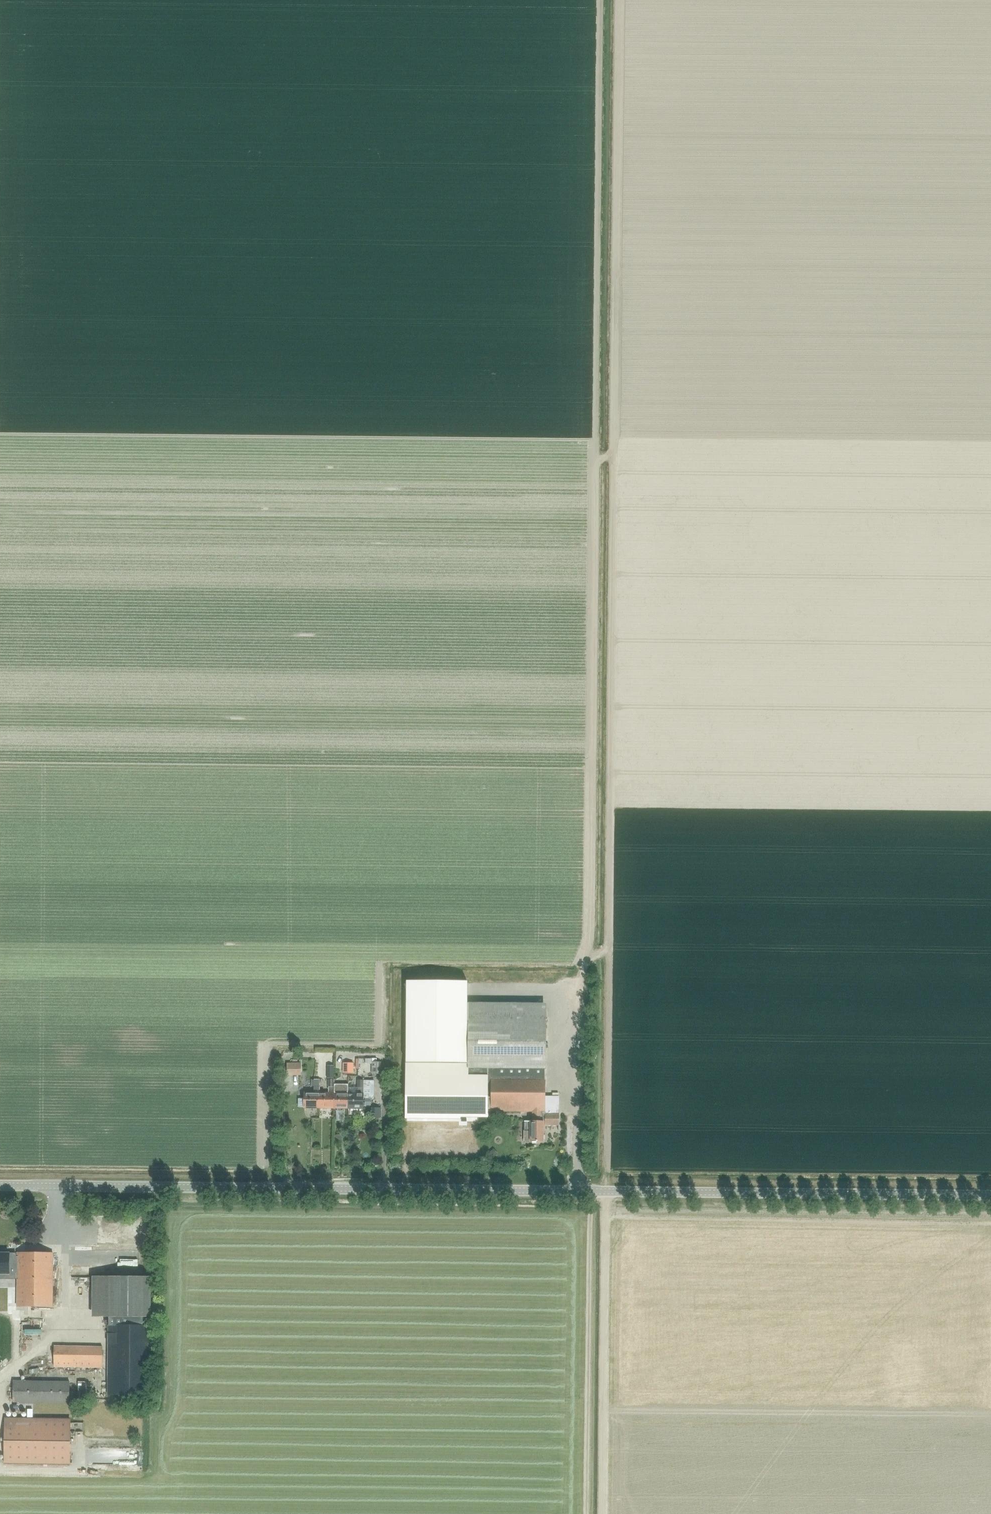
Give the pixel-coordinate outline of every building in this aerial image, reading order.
[(558,1096),(545,1096),(545,1069),(546,1002),(465,1001),(466,979),(405,979),(404,1115),(487,1116),(487,1111),(491,1111),(532,1111),(532,1121),(524,1121),(524,1130),(530,1130),(530,1142),(543,1142),(543,1124),(545,1124),(558,1124),(558,1096)] [(380,1062),(376,1062),(376,1058),(372,1058),(371,1074),(380,1074),(380,1062)] [(287,1063),(287,1075),(301,1075),(301,1063),(287,1063)] [(344,1063),(344,1073),(354,1073),(354,1063),(344,1063)] [(319,1093),(320,1080),(314,1080),(314,1093),(305,1093),(305,1092),(304,1092),(304,1108),(319,1108),(319,1093)] [(333,1093),(334,1093),(334,1080),(329,1080),(329,1093),(319,1093),(319,1108),(333,1108),(333,1093)] [(348,1093),(349,1093),(349,1080),(344,1080),(344,1093),(334,1093),(333,1093),(333,1108),(348,1108),(348,1093)] [(348,1093),(348,1108),(362,1109),(363,1109),(363,1087),(363,1080),(357,1080),(357,1087),(357,1093),(349,1093),(348,1093)] [(133,1239),(150,1240),(150,1232),(133,1231),(133,1239)] [(17,1256),(9,1256),(9,1254),(0,1253),(0,1276),(5,1276),(5,1274),(17,1274),(17,1256)] [(17,1274),(17,1307),(52,1307),(53,1253),(17,1253),(17,1256),(17,1274)] [(108,1277),(108,1325),(148,1325),(149,1277),(108,1277)] [(148,1325),(108,1325),(107,1395),(151,1395),(151,1325),(148,1325)] [(102,1368),(102,1346),(54,1345),(53,1367),(102,1368)] [(69,1403),(70,1381),(13,1381),(12,1402),(69,1403)] [(69,1419),(32,1418),(32,1409),(27,1409),(27,1418),(5,1418),(4,1463),(68,1464),(69,1419)]
